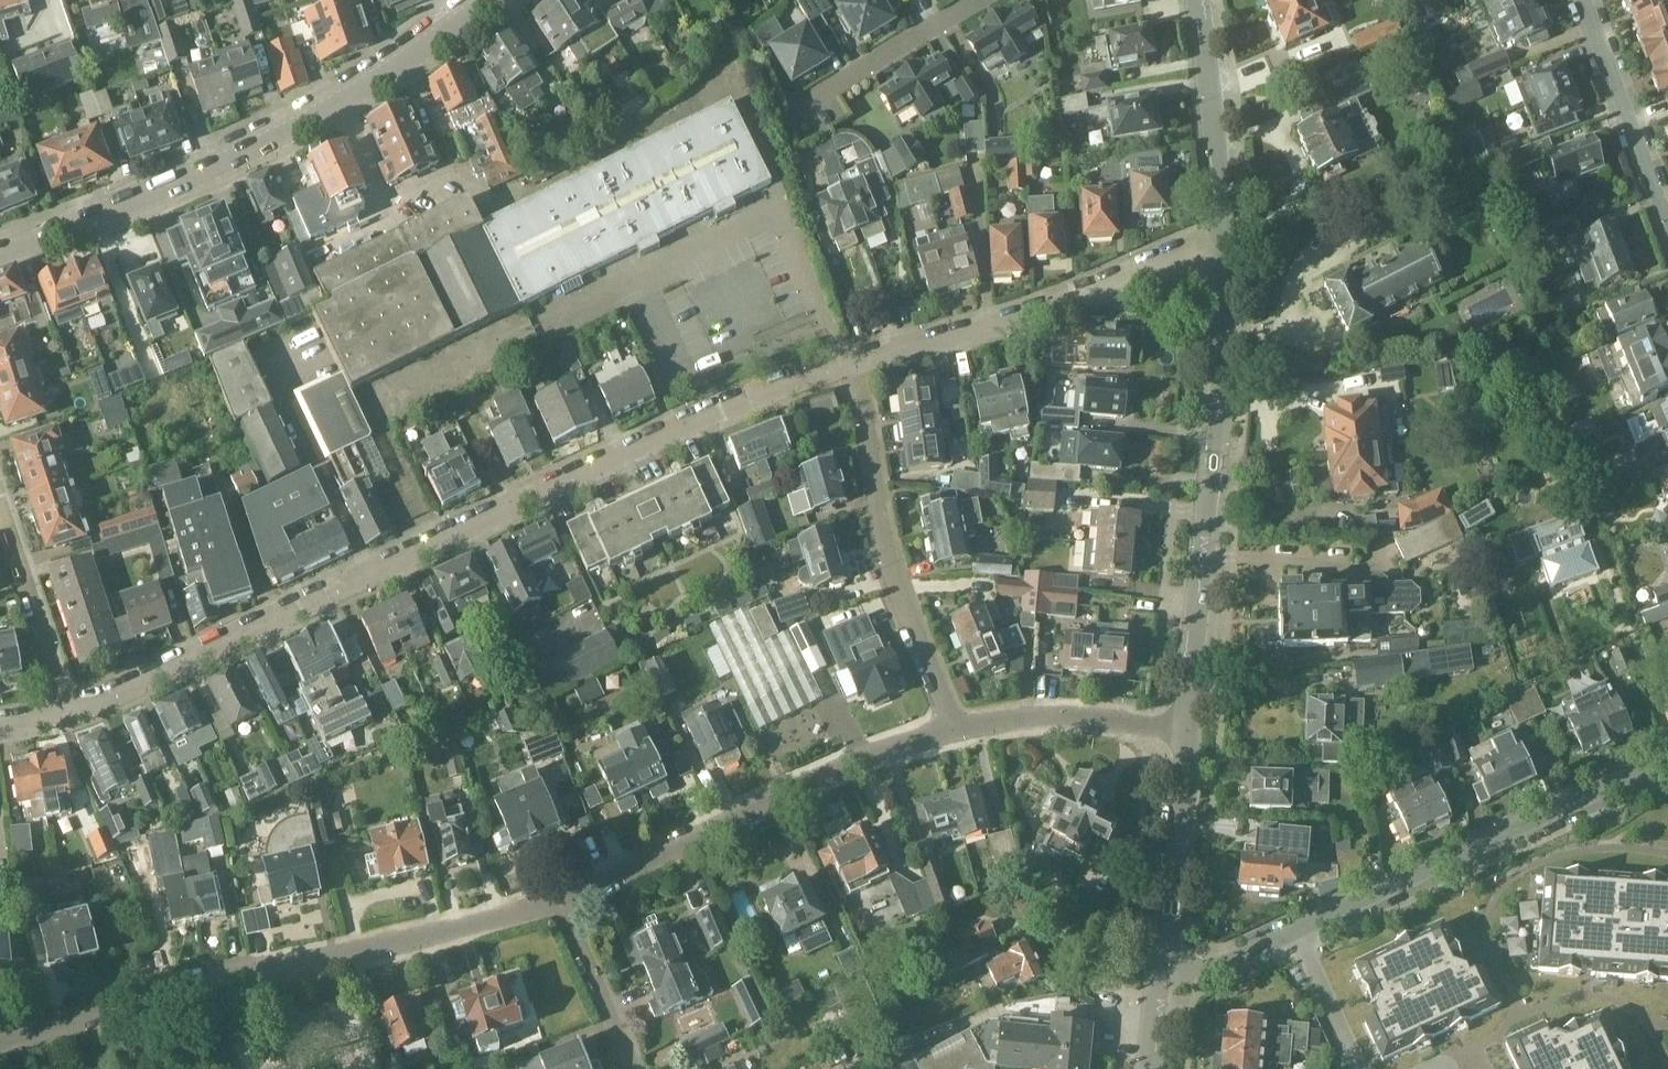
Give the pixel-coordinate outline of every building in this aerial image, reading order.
[(15,15),(13,9),(30,4),(28,0),(0,0),(0,20),(15,15)] [(133,10),(134,10),(131,0),(90,0),(93,10),(84,12),(90,30),(123,20),(121,14),(133,10)] [(158,28),(156,28),(150,10),(146,0),(131,0),(134,10),(133,10),(144,45),(161,39),(158,28)] [(173,19),(168,6),(166,0),(156,0),(153,1),(160,23),(173,19)] [(262,33),(258,22),(255,11),(251,0),(244,0),(233,3),(245,39),(262,33)] [(347,53),(373,45),(363,17),(376,12),(372,0),(350,0),(331,7),(347,53)] [(381,8),(390,5),(391,8),(395,7),(398,13),(413,6),(411,0),(379,0),(381,8)] [(589,56),(600,48),(589,32),(599,25),(583,0),(561,0),(556,4),(589,56)] [(630,0),(621,6),(617,9),(605,15),(616,35),(628,28),(630,31),(636,32),(644,27),(646,21),(645,18),(647,17),(638,0),(630,0)] [(647,17),(649,16),(650,18),(664,8),(659,0),(638,0),(647,17)] [(813,0),(797,0),(811,23),(823,16),(813,0)] [(823,16),(834,9),(828,0),(813,0),(823,16)] [(851,34),(855,32),(860,41),(893,21),(889,15),(902,7),(898,0),(836,0),(841,8),(841,9),(846,17),(843,20),(851,34)] [(1095,10),(1143,1),(1143,0),(1093,0),(1095,10)] [(1270,13),(1299,0),(1260,0),(1260,1),(1263,8),(1268,9),(1270,13)] [(1270,13),(1270,14),(1268,19),(1271,26),(1275,27),(1277,30),(1279,30),(1286,46),(1326,29),(1339,23),(1331,6),(1319,12),(1314,0),(1299,0),(1270,13)] [(1436,0),(1402,0),(1407,12),(1436,0)] [(1407,14),(1413,27),(1446,13),(1441,0),(1407,14)] [(1488,26),(1536,5),(1534,0),(1477,0),(1482,11),(1471,16),(1477,30),(1488,26)] [(1667,9),(1667,0),(1627,0),(1631,10),(1629,13),(1631,19),(1634,20),(1635,22),(1667,9)] [(185,1),(168,6),(173,19),(189,13),(185,1)] [(579,63),(589,56),(556,4),(534,18),(557,53),(567,46),(579,63)] [(1536,5),(1488,26),(1496,47),(1512,41),(1514,45),(1527,39),(1530,47),(1548,40),(1545,32),(1547,31),(1546,30),(1552,28),(1545,10),(1539,12),(1536,5)] [(1006,61),(1008,65),(1029,52),(1021,39),(1039,28),(1025,6),(1007,16),(1005,13),(985,25),(987,29),(969,40),(982,62),(983,61),(989,71),(1006,61)] [(322,62),(347,53),(331,7),(306,16),(322,62)] [(1635,22),(1639,32),(1637,35),(1639,41),(1643,42),(1643,44),(1667,35),(1667,9),(1635,22)] [(767,57),(777,52),(779,55),(775,58),(784,74),(789,72),(794,81),(827,61),(821,52),(825,50),(816,35),(813,38),(808,29),(795,37),(793,33),(786,37),(775,18),(752,32),(767,57)] [(174,22),(158,28),(161,39),(170,64),(187,59),(174,22)] [(1358,51),(1401,36),(1396,22),(1354,38),(1358,51)] [(1099,60),(1112,58),(1114,71),(1149,64),(1147,55),(1156,54),(1151,29),(1095,40),(1099,60)] [(500,43),(537,103),(545,97),(539,88),(544,85),(535,71),(538,69),(531,57),(536,54),(531,45),(526,48),(517,33),(513,35),(509,32),(501,38),(501,42),(500,43)] [(1667,63),(1667,35),(1643,44),(1640,45),(1647,62),(1650,61),(1653,69),(1667,63)] [(71,42),(14,64),(27,100),(84,77),(71,42)] [(537,103),(500,43),(498,45),(494,42),(486,48),(486,52),(484,54),(490,64),(485,67),(487,69),(481,73),(496,97),(505,90),(520,113),(529,108),(537,103)] [(218,57),(220,63),(235,105),(233,99),(262,89),(248,47),(218,57)] [(273,60),(271,60),(276,76),(303,67),(298,51),(296,52),(297,53),(286,57),(285,55),(283,56),(284,57),(273,61),(273,60)] [(1474,81),(1509,67),(1502,52),(1468,67),(1474,81)] [(952,80),(939,58),(921,69),(918,65),(898,77),(900,81),(882,92),(896,114),(914,103),(922,117),(927,126),(947,114),(941,105),(942,105),(934,91),(944,85),(952,80)] [(1524,105),(1536,101),(1576,85),(1571,73),(1568,74),(1562,60),(1525,74),(1526,77),(1515,81),(1524,105)] [(1407,69),(1412,83),(1430,76),(1425,62),(1407,69)] [(206,115),(235,105),(220,63),(191,73),(206,115)] [(1653,69),(1655,76),(1652,77),(1658,94),(1667,90),(1667,63),(1653,69)] [(276,76),(281,92),(282,93),(309,84),(309,83),(303,67),(276,76)] [(510,165),(518,162),(488,94),(479,98),(475,89),(484,85),(476,67),(464,72),(462,67),(449,73),(446,71),(440,74),(439,77),(429,82),(436,99),(443,96),(478,177),(485,174),(491,187),(514,176),(510,165)] [(1104,72),(1080,77),(1083,95),(1108,90),(1104,72)] [(1435,89),(1430,76),(1412,83),(1417,96),(1435,89)] [(955,85),(952,80),(944,85),(952,98),(961,93),(968,105),(981,96),(970,77),(955,85)] [(1307,130),(1299,133),(1307,151),(1318,174),(1322,172),(1326,182),(1346,173),(1342,164),(1356,157),(1357,159),(1379,150),(1374,139),(1377,137),(1375,132),(1376,127),(1374,121),(1369,120),(1367,114),(1364,116),(1357,102),(1361,100),(1360,98),(1379,89),(1374,77),(1354,86),(1353,84),(1328,96),(1333,106),(1322,111),(1302,119),(1307,130)] [(1476,81),(1440,96),(1447,113),(1457,109),(1483,98),(1476,81)] [(1580,98),(1576,85),(1536,101),(1540,111),(1528,116),(1537,139),(1578,123),(1575,116),(1583,113),(1578,99),(1580,98)] [(9,90),(0,93),(0,106),(2,113),(0,114),(0,128),(20,122),(9,90)] [(106,91),(94,95),(102,117),(114,112),(106,91)] [(89,121),(102,117),(94,95),(93,92),(80,97),(89,121)] [(155,111),(146,115),(158,151),(160,150),(164,152),(170,150),(172,146),(182,143),(179,134),(184,132),(175,105),(174,105),(170,92),(151,99),(155,111)] [(1086,95),(1057,101),(1060,117),(1088,112),(1089,112),(1088,110),(1086,95)] [(1111,107),(1088,110),(1089,112),(1088,112),(1090,123),(1113,120),(1116,139),(1159,132),(1159,129),(1163,125),(1161,117),(1157,115),(1154,98),(1139,101),(1138,95),(1109,99),(1111,107)] [(17,106),(21,118),(39,111),(35,99),(17,106)] [(732,102),(484,224),(524,305),(561,287),(565,294),(584,285),(580,278),(637,250),(640,257),(660,247),(657,240),(713,212),(717,220),(737,210),(733,202),(772,183),(732,102)] [(440,162),(433,145),(426,148),(408,105),(405,107),(403,104),(393,108),(394,111),(383,116),(382,113),(371,117),(373,121),(369,122),(387,165),(381,167),(388,184),(440,162)] [(155,152),(158,151),(146,115),(135,118),(131,106),(119,109),(114,111),(118,124),(115,125),(124,152),(130,150),(133,159),(143,156),(147,158),(153,156),(155,152)] [(1457,109),(1447,113),(1455,133),(1465,129),(1457,109)] [(985,145),(984,123),(964,124),(966,155),(986,154),(985,145)] [(96,129),(69,138),(84,181),(97,176),(96,171),(109,167),(105,156),(107,155),(101,138),(99,139),(96,129)] [(1479,174),(1503,165),(1501,159),(1490,131),(1464,142),(1479,174)] [(831,138),(837,151),(862,141),(855,137),(848,135),(839,136),(831,138)] [(882,156),(892,179),(907,170),(908,172),(925,162),(921,156),(924,155),(916,141),(913,143),(909,137),(893,147),(894,149),(882,156)] [(1514,137),(1499,143),(1503,153),(1518,148),(1514,137)] [(1601,163),(1602,160),(1600,153),(1597,152),(1591,137),(1547,154),(1540,157),(1551,186),(1602,167),(1601,163)] [(71,186),(84,181),(69,138),(41,148),(44,158),(43,158),(49,176),(50,175),(54,186),(67,182),(71,186)] [(829,140),(796,153),(801,166),(835,153),(829,140)] [(986,165),(995,164),(1008,163),(1024,162),(1025,162),(1024,140),(991,142),(991,145),(985,145),(986,154),(986,165)] [(1542,142),(1511,154),(1516,166),(1540,157),(1547,154),(1542,142)] [(302,166),(309,181),(314,193),(294,201),(299,212),(290,216),(300,243),(358,219),(355,212),(364,209),(357,192),(368,188),(349,144),(309,160),(310,162),(302,166)] [(1141,212),(1141,217),(1163,215),(1163,211),(1169,211),(1167,174),(1163,174),(1162,150),(1122,157),(1123,194),(1124,206),(1134,205),(1134,213),(1141,212)] [(0,165),(17,211),(28,207),(30,202),(35,201),(30,186),(35,184),(25,156),(0,165)] [(1123,194),(1122,157),(1105,158),(1106,167),(1100,177),(1100,191),(1083,192),(1084,196),(1080,196),(1081,208),(1084,208),(1086,236),(1088,236),(1090,239),(1112,238),(1114,235),(1116,234),(1114,194),(1123,194)] [(852,203),(862,228),(867,241),(886,233),(881,220),(888,217),(883,203),(891,200),(874,161),(856,168),(857,169),(843,175),(856,201),(852,203)] [(1026,191),(1024,162),(1008,163),(995,164),(996,176),(1009,175),(1010,192),(1026,191)] [(1037,162),(1025,162),(1026,178),(1038,178),(1037,162)] [(17,211),(0,165),(0,215),(3,216),(17,211)] [(1427,182),(1446,175),(1443,166),(1423,173),(1427,182)] [(271,214),(283,209),(269,175),(250,182),(255,193),(249,195),(262,226),(274,221),(271,214)] [(856,201),(843,175),(828,181),(833,193),(818,199),(834,239),(836,238),(841,249),(858,242),(853,231),(862,228),(852,203),(856,201)] [(935,175),(895,187),(899,197),(899,209),(942,197),(935,175)] [(965,190),(952,194),(960,221),(973,217),(965,190)] [(344,375),(351,390),(524,305),(484,224),(482,225),(469,198),(400,232),(400,234),(315,276),(330,305),(314,312),(344,375)] [(1061,218),(1054,218),(1053,199),(1029,200),(1031,220),(1033,257),(1064,255),(1061,218)] [(1519,218),(1513,203),(1505,206),(1511,222),(1519,218)] [(208,308),(254,289),(243,261),(246,260),(225,208),(181,226),(182,228),(168,234),(180,262),(188,259),(208,308)] [(1578,266),(1591,261),(1591,262),(1625,249),(1619,233),(1615,234),(1612,224),(1569,240),(1578,266)] [(965,227),(939,235),(956,291),(974,286),(973,282),(980,280),(965,227)] [(1012,274),(1023,273),(1020,229),(991,231),(995,280),(1013,278),(1012,274)] [(1539,254),(1558,247),(1552,231),(1533,238),(1539,254)] [(939,296),(956,291),(939,235),(916,241),(931,294),(938,292),(939,296)] [(1375,317),(1444,281),(1423,241),(1350,279),(1348,275),(1326,287),(1350,334),(1377,320),(1375,317)] [(290,300),(318,287),(300,246),(272,259),(274,263),(262,268),(277,306),(290,300)] [(1631,265),(1625,249),(1591,262),(1591,261),(1578,266),(1585,285),(1598,280),(1601,288),(1631,276),(1627,266),(1631,265)] [(68,267),(65,268),(81,310),(81,312),(100,305),(99,304),(102,303),(104,308),(114,304),(112,298),(110,299),(96,259),(84,264),(83,261),(79,262),(76,259),(69,262),(68,267)] [(13,315),(17,326),(25,323),(32,320),(36,331),(49,327),(41,305),(35,285),(22,289),(15,268),(0,274),(0,304),(9,301),(13,315)] [(82,315),(81,312),(81,310),(65,268),(54,272),(50,269),(43,271),(42,276),(39,277),(56,324),(82,315)] [(155,342),(156,341),(165,337),(165,336),(160,325),(178,317),(158,270),(149,274),(147,275),(146,272),(133,278),(134,280),(130,282),(155,342)] [(276,306),(284,324),(326,305),(318,287),(290,300),(277,306),(276,306)] [(1654,323),(1661,320),(1656,306),(1649,308),(1644,298),(1624,306),(1622,302),(1597,312),(1610,343),(1630,334),(1655,325),(1654,323)] [(13,315),(9,301),(0,304),(0,320),(13,315)] [(219,310),(224,323),(229,336),(242,330),(237,317),(247,313),(242,301),(219,310)] [(275,302),(247,313),(237,317),(242,330),(246,340),(284,325),(275,302)] [(32,320),(25,323),(28,333),(36,331),(32,320)] [(246,340),(242,330),(229,336),(224,323),(212,328),(222,350),(246,340)] [(1621,380),(1667,360),(1667,339),(1662,342),(1655,325),(1630,334),(1610,343),(1611,347),(1597,353),(1609,383),(1620,379),(1621,380)] [(207,356),(222,350),(212,328),(197,334),(207,356)] [(1129,366),(1129,329),(1101,330),(1099,331),(1099,335),(1089,335),(1089,340),(1080,340),(1080,351),(1089,351),(1089,366),(1129,366)] [(27,361),(22,346),(28,344),(25,333),(0,341),(0,370),(27,361)] [(560,347),(574,373),(582,369),(569,343),(560,347)] [(269,485),(303,469),(244,345),(210,361),(236,427),(241,425),(269,485)] [(616,347),(609,350),(636,410),(656,402),(637,359),(623,365),(616,347)] [(1380,347),(1376,348),(1374,349),(1372,350),(1371,353),(1372,355),(1374,358),(1376,358),(1379,359),(1383,358),(1385,356),(1386,353),(1385,350),(1383,348),(1380,347)] [(615,419),(636,410),(609,350),(607,351),(612,363),(603,367),(605,372),(596,376),(615,419)] [(35,387),(45,384),(41,372),(36,370),(33,359),(27,361),(0,370),(0,399),(35,387)] [(1621,380),(1633,409),(1657,399),(1655,395),(1667,390),(1667,360),(1621,380)] [(1059,373),(1060,362),(1046,361),(1045,371),(1059,373)] [(1405,366),(1381,369),(1382,381),(1407,378),(1405,366)] [(1001,384),(1000,384),(1010,432),(1012,441),(1031,438),(1019,381),(1018,381),(1016,373),(999,376),(1001,384)] [(1042,373),(1040,408),(1053,409),(1054,398),(1055,398),(1056,386),(1054,386),(1055,374),(1042,373)] [(300,396),(345,489),(367,480),(370,479),(354,446),(369,439),(371,434),(351,390),(344,375),(300,396)] [(946,410),(952,409),(961,407),(957,379),(942,381),(946,410)] [(1125,417),(1128,384),(1080,379),(1079,393),(1088,394),(1086,413),(1125,417)] [(899,387),(903,416),(936,411),(932,382),(899,387)] [(556,446),(598,427),(578,383),(536,402),(556,446)] [(994,436),(1010,432),(1000,384),(974,390),(982,427),(991,425),(994,436)] [(1575,386),(1559,394),(1563,404),(1579,397),(1575,386)] [(35,387),(0,399),(0,411),(4,412),(8,426),(50,412),(46,401),(40,403),(35,387)] [(471,415),(462,395),(449,402),(458,421),(471,415)] [(123,411),(118,396),(99,402),(104,417),(123,411)] [(1330,450),(1331,455),(1391,446),(1388,426),(1390,426),(1387,407),(1374,409),(1374,408),(1360,410),(1359,403),(1341,405),(1342,411),(1327,413),(1330,432),(1328,433),(1329,437),(1326,440),(1327,447),(1330,450)] [(1539,405),(1527,412),(1535,426),(1547,419),(1539,405)] [(1636,446),(1637,447),(1638,446),(1667,434),(1667,405),(1652,412),(1656,422),(1648,425),(1644,415),(1626,423),(1636,446)] [(968,406),(961,407),(952,409),(954,420),(969,418),(968,406)] [(1038,426),(1079,429),(1079,410),(1053,409),(1040,408),(1038,408),(1038,426)] [(127,425),(123,411),(104,417),(108,431),(127,425)] [(903,416),(907,444),(940,440),(936,411),(903,416)] [(508,469),(543,454),(529,421),(514,428),(509,415),(491,422),(497,435),(494,437),(508,469)] [(1591,419),(1566,430),(1572,443),(1585,438),(1597,432),(1591,419)] [(398,426),(402,435),(416,428),(412,420),(398,426)] [(769,427),(756,432),(767,460),(793,450),(789,441),(795,438),(788,420),(782,423),(782,422),(778,424),(777,421),(768,424),(769,427)] [(15,462),(18,472),(57,459),(74,454),(69,437),(63,439),(60,430),(55,431),(54,431),(14,444),(18,457),(15,462)] [(767,460),(756,432),(727,443),(731,453),(734,452),(741,470),(756,464),(762,480),(773,475),(767,460)] [(1063,433),(1059,466),(1079,468),(1079,466),(1119,470),(1122,439),(1083,435),(1083,436),(1063,433)] [(450,478),(461,499),(481,489),(460,449),(451,453),(442,434),(434,438),(441,453),(446,455),(456,476),(450,478)] [(1644,459),(1656,454),(1660,464),(1667,460),(1667,434),(1638,446),(1637,447),(1636,446),(1633,448),(1639,461),(1644,459)] [(1555,453),(1565,449),(1560,437),(1550,442),(1555,453)] [(444,508),(461,499),(450,478),(456,476),(446,455),(441,453),(434,438),(423,444),(432,463),(423,467),(444,508)] [(949,438),(940,440),(907,444),(910,471),(943,467),(953,466),(949,438)] [(1394,466),(1391,446),(1331,455),(1331,456),(1329,460),(1330,467),(1333,469),(1333,473),(1335,474),(1338,492),(1352,490),(1353,498),(1371,496),(1370,489),(1383,487),(1384,496),(1399,494),(1395,465),(1394,466)] [(126,456),(130,466),(143,462),(139,448),(133,450),(134,453),(126,456)] [(812,513),(847,503),(836,462),(835,463),(833,455),(817,460),(820,467),(801,472),(812,513)] [(27,485),(31,496),(72,483),(68,473),(62,475),(57,459),(18,472),(22,483),(27,485)] [(672,477),(638,493),(660,538),(667,534),(670,539),(712,519),(710,514),(729,504),(708,459),(680,473),(680,472),(680,471),(679,470),(678,470),(676,469),(675,469),(674,470),(673,470),(672,471),(672,472),(671,473),(671,474),(671,475),(672,476),(672,477)] [(176,460),(144,472),(151,496),(163,493),(183,487),(176,460)] [(998,460),(981,460),(981,476),(982,493),(1012,496),(1013,479),(999,478),(998,460)] [(132,474),(146,469),(143,462),(130,466),(132,474)] [(1057,466),(1031,463),(1030,479),(1056,482),(1057,466)] [(1664,496),(1667,494),(1667,466),(1654,472),(1658,482),(1664,496)] [(265,571),(270,568),(295,556),(288,544),(283,533),(330,510),(310,469),(242,502),(265,571)] [(955,472),(953,490),(982,495),(982,493),(981,476),(955,472)] [(231,479),(242,500),(260,491),(251,473),(242,477),(241,474),(231,479)] [(163,493),(188,577),(202,573),(216,612),(251,598),(222,500),(220,500),(214,479),(197,484),(197,483),(184,487),(183,487),(163,493)] [(345,489),(341,491),(367,545),(393,533),(367,480),(345,489)] [(1057,483),(1029,480),(1026,509),(1054,512),(1057,483)] [(772,482),(760,486),(765,500),(777,495),(772,482)] [(32,512),(35,523),(74,510),(69,495),(75,493),(72,483),(31,496),(35,508),(32,512)] [(752,505),(765,500),(760,486),(746,492),(752,505)] [(928,529),(930,539),(966,532),(966,530),(974,528),(983,527),(977,500),(959,503),(956,491),(942,489),(938,501),(923,504),(925,518),(923,518),(925,529),(928,529)] [(1454,514),(1442,489),(1414,502),(1397,504),(1400,532),(1413,531),(1451,513),(1452,515),(1454,514)] [(652,542),(660,538),(638,493),(605,509),(605,508),(605,507),(604,507),(603,506),(602,506),(600,506),(599,506),(598,507),(597,507),(597,508),(596,509),(596,511),(596,512),(597,513),(569,527),(591,571),(610,562),(612,567),(654,547),(652,542)] [(1598,505),(1603,519),(1616,514),(1610,500),(1598,505)] [(1487,501),(1459,518),(1466,532),(1495,515),(1487,501)] [(776,543),(760,502),(752,506),(740,510),(755,551),(776,543)] [(99,526),(104,542),(113,539),(159,524),(154,509),(99,526)] [(79,526),(74,510),(35,523),(39,534),(44,536),(48,549),(89,535),(85,524),(79,526)] [(1098,543),(1098,546),(1133,549),(1135,530),(1139,530),(1140,517),(1101,513),(1101,514),(1092,513),(1090,527),(1099,528),(1098,543)] [(1400,532),(1392,533),(1406,561),(1462,535),(1452,515),(1451,513),(1413,531),(1400,532)] [(1575,514),(1508,538),(1518,565),(1541,557),(1544,564),(1541,564),(1551,591),(1597,574),(1588,548),(1585,549),(1580,536),(1582,535),(1575,514)] [(270,568),(279,588),(352,553),(335,521),(288,544),(295,556),(270,568)] [(514,539),(516,544),(528,570),(533,581),(549,574),(544,563),(552,559),(555,566),(566,561),(548,523),(514,539)] [(113,539),(117,553),(155,540),(157,544),(152,549),(155,558),(168,554),(159,524),(113,539)] [(976,538),(974,528),(966,530),(966,532),(930,539),(936,567),(971,560),(967,539),(976,538)] [(807,562),(837,552),(836,548),(838,543),(836,537),(832,534),(830,531),(800,540),(801,541),(788,545),(794,565),(807,561),(807,562)] [(99,559),(117,553),(113,539),(104,542),(94,545),(99,559)] [(542,599),(533,581),(528,570),(516,544),(510,546),(508,542),(491,550),(493,554),(488,557),(514,612),(520,610),(522,614),(538,607),(536,602),(542,599)] [(1132,560),(1133,549),(1098,546),(1098,543),(1085,542),(1083,572),(1130,577),(1131,575),(1135,575),(1136,561),(1132,560)] [(837,552),(807,562),(809,567),(805,569),(801,571),(799,575),(799,580),(801,584),(805,586),(809,586),(815,585),(816,590),(831,585),(836,588),(843,585),(845,581),(846,581),(837,552)] [(168,554),(155,558),(162,580),(176,576),(168,554)] [(758,561),(763,575),(774,572),(769,557),(758,561)] [(1012,577),(1013,560),(975,557),(974,575),(1012,577)] [(436,575),(438,579),(457,616),(469,610),(471,614),(478,610),(474,603),(489,596),(471,558),(436,575)] [(148,634),(172,626),(160,587),(124,599),(131,620),(114,625),(92,559),(51,572),(83,668),(123,655),(121,647),(139,641),(136,633),(147,630),(148,634)] [(751,572),(760,569),(756,560),(748,563),(751,572)] [(760,569),(751,572),(754,581),(763,578),(760,569)] [(774,572),(763,575),(767,587),(778,583),(774,572)] [(219,621),(216,612),(202,573),(188,577),(181,579),(195,628),(219,621)] [(1025,584),(1025,587),(1039,588),(1053,589),(1054,576),(1026,573),(1025,584)] [(1282,615),(1280,615),(1370,612),(1370,615),(1406,614),(1406,611),(1411,611),(1416,605),(1416,596),(1410,590),(1406,591),(1405,587),(1387,588),(1387,584),(1386,580),(1383,576),(1374,576),(1370,580),(1354,581),(1350,584),(1350,589),(1330,589),(1330,585),(1326,581),(1313,582),(1309,586),(1309,590),(1302,590),(1302,581),(1299,581),(1299,579),(1285,579),(1285,582),(1283,582),(1283,591),(1281,591),(1282,615)] [(457,616),(438,579),(423,586),(447,636),(463,629),(457,616)] [(1024,598),(1025,587),(1025,584),(1000,581),(998,595),(1024,598)] [(576,606),(592,599),(586,585),(570,593),(576,606)] [(770,597),(765,585),(757,588),(762,600),(770,597)] [(1037,614),(1039,588),(1025,587),(1024,598),(1021,628),(1035,630),(1037,614)] [(1654,592),(1659,607),(1667,604),(1667,587),(1654,592)] [(1065,605),(1051,603),(1053,589),(1039,588),(1037,614),(1076,618),(1077,606),(1065,605)] [(1078,592),(1053,589),(1051,603),(1065,605),(1077,606),(1078,592)] [(750,591),(743,595),(747,604),(755,601),(750,591)] [(811,615),(804,593),(774,603),(781,625),(811,615)] [(740,608),(747,604),(743,595),(736,598),(740,608)] [(384,608),(406,654),(429,643),(423,631),(408,597),(384,608)] [(729,602),(722,605),(726,614),(734,611),(729,602)] [(964,648),(995,636),(990,625),(1001,621),(994,604),(983,608),(983,607),(952,620),(964,648)] [(1641,614),(1645,627),(1667,618),(1667,604),(1641,614)] [(719,618),(726,614),(722,605),(715,608),(719,618)] [(764,606),(751,613),(748,607),(709,626),(714,637),(701,643),(720,681),(732,675),(747,706),(786,687),(780,675),(806,663),(790,630),(779,636),(764,606)] [(383,665),(406,654),(384,608),(362,619),(383,665)] [(1280,624),(1269,624),(1269,644),(1281,644),(1281,646),(1348,644),(1348,642),(1357,642),(1371,641),(1370,616),(1370,615),(1370,612),(1280,615),(1280,624)] [(698,615),(691,619),(696,629),(703,625),(698,615)] [(688,632),(696,629),(691,619),(684,622),(688,632)] [(864,620),(824,639),(842,676),(849,673),(861,699),(866,697),(871,708),(875,706),(877,709),(890,702),(889,699),(902,693),(897,682),(901,680),(888,652),(884,654),(875,636),(873,637),(864,620)] [(610,637),(619,633),(615,624),(606,628),(610,637)] [(1113,639),(1096,637),(1093,672),(1126,675),(1129,640),(1128,640),(1129,625),(1115,624),(1113,639)] [(330,626),(312,635),(286,647),(304,687),(330,675),(349,667),(348,664),(364,657),(356,639),(344,645),(341,638),(337,640),(330,626)] [(995,636),(964,649),(976,677),(1006,665),(1002,653),(1025,644),(1018,627),(995,637),(995,636)] [(660,633),(664,643),(671,639),(667,630),(660,633)] [(587,642),(599,666),(619,657),(607,632),(587,642)] [(619,633),(610,637),(614,646),(623,642),(619,633)] [(664,643),(660,633),(653,636),(658,646),(664,643)] [(3,679),(5,686),(7,688),(19,686),(21,683),(20,676),(21,676),(13,634),(0,636),(0,680),(3,679)] [(1064,670),(1093,672),(1096,637),(1067,635),(1064,670)] [(462,683),(487,671),(471,636),(445,648),(457,675),(458,675),(462,683)] [(1417,638),(1391,639),(1391,656),(1418,652),(1417,638)] [(647,639),(640,642),(644,652),(651,648),(647,639)] [(568,651),(580,675),(599,666),(587,642),(568,651)] [(637,655),(644,652),(640,642),(632,646),(637,655)] [(1460,670),(1457,647),(1356,663),(1359,686),(1403,679),(1403,678),(1460,670)] [(1634,669),(1625,648),(1612,654),(1620,675),(1634,669)] [(626,649),(617,653),(622,662),(630,658),(626,649)] [(580,675),(568,651),(549,660),(561,685),(580,675)] [(284,725),(297,719),(265,656),(248,665),(273,712),(272,713),(279,726),(284,724),(284,725)] [(445,656),(432,662),(445,689),(458,682),(445,656)] [(663,659),(645,667),(660,699),(678,691),(663,659)] [(561,685),(549,660),(530,669),(542,694),(561,685)] [(259,714),(237,670),(210,684),(232,727),(259,714)] [(339,693),(330,675),(304,687),(301,688),(326,742),(372,720),(363,702),(357,689),(351,687),(339,693)] [(595,677),(573,688),(583,707),(605,696),(595,677)] [(396,681),(383,687),(389,700),(395,712),(407,706),(396,681)] [(1608,681),(1589,690),(1595,703),(1589,705),(1608,746),(1614,744),(1613,742),(1631,733),(1621,711),(1628,707),(1622,694),(1615,697),(1608,681)] [(374,696),(378,705),(389,700),(383,687),(376,690),(374,696)] [(1546,713),(1536,689),(1522,696),(1532,720),(1546,713)] [(1604,749),(1608,746),(1589,705),(1595,703),(1589,690),(1561,703),(1585,755),(1603,747),(1604,749)] [(189,694),(173,701),(191,739),(194,744),(196,750),(218,739),(205,712),(199,715),(189,694)] [(1532,720),(1522,696),(1507,702),(1518,726),(1532,720)] [(1363,746),(1364,716),(1364,701),(1345,700),(1308,699),(1306,744),(1324,744),(1324,762),(1344,763),(1345,745),(1363,746)] [(191,739),(173,701),(157,709),(184,765),(200,757),(196,750),(194,744),(191,739)] [(738,748),(736,743),(746,738),(731,706),(721,711),(719,707),(708,712),(704,703),(682,713),(706,763),(716,758),(721,767),(726,769),(739,762),(741,757),(737,748),(738,748)] [(512,709),(495,716),(503,733),(523,733),(512,709)] [(464,712),(440,721),(446,738),(470,729),(464,712)] [(160,752),(162,751),(147,714),(126,723),(148,774),(166,766),(160,752)] [(655,727),(619,744),(641,793),(650,789),(654,798),(669,791),(656,762),(668,756),(655,727)] [(1455,730),(1441,735),(1450,762),(1464,757),(1455,730)] [(94,738),(119,790),(131,784),(122,766),(124,765),(108,731),(94,738)] [(520,735),(532,765),(565,753),(556,733),(520,735)] [(1512,733),(1491,743),(1513,791),(1535,781),(1512,733)] [(1417,746),(1426,766),(1428,771),(1432,769),(1435,776),(1452,768),(1450,762),(1441,735),(1417,746)] [(321,737),(308,743),(319,766),(332,760),(321,737)] [(119,790),(94,738),(80,745),(96,778),(93,783),(103,802),(106,803),(112,800),(109,795),(119,790)] [(464,775),(456,740),(442,743),(450,778),(464,775)] [(1482,806),(1513,791),(1491,743),(1468,753),(1482,783),(1473,788),(1482,806)] [(633,797),(641,793),(619,744),(595,754),(622,813),(637,806),(633,797)] [(44,760),(37,761),(47,818),(62,816),(60,809),(72,807),(62,756),(61,756),(59,750),(56,748),(45,750),(43,753),(44,760)] [(47,818),(37,761),(31,762),(30,755),(27,753),(15,756),(13,758),(14,765),(13,766),(21,805),(31,803),(34,821),(47,818)] [(313,755),(292,765),(300,782),(321,772),(313,755)] [(300,782),(292,765),(288,756),(239,780),(250,804),(300,782)] [(1410,784),(1431,828),(1436,826),(1440,830),(1449,826),(1449,820),(1450,819),(1430,775),(1428,771),(1426,766),(1407,775),(1410,784)] [(1403,767),(1382,777),(1402,821),(1393,825),(1401,841),(1409,837),(1410,838),(1431,828),(1410,784),(1407,775),(1403,767)] [(559,813),(554,812),(537,769),(523,775),(518,773),(501,780),(499,784),(505,799),(497,802),(507,826),(495,831),(493,833),(499,847),(502,849),(514,844),(515,846),(561,827),(559,823),(561,820),(559,813)] [(1052,794),(1045,809),(1053,813),(1055,819),(1059,821),(1050,838),(1048,837),(1042,851),(1055,857),(1056,855),(1063,858),(1066,852),(1082,860),(1093,838),(1106,844),(1115,825),(1096,816),(1103,803),(1097,800),(1102,791),(1097,788),(1101,781),(1088,775),(1085,782),(1080,780),(1070,799),(1067,797),(1061,799),(1052,794)] [(148,776),(134,782),(145,808),(159,802),(148,776)] [(1319,794),(1319,776),(1253,776),(1252,811),(1292,812),(1292,804),(1302,804),(1302,794),(1319,794)] [(182,806),(191,802),(184,783),(176,793),(182,806)] [(306,796),(301,783),(288,788),(293,801),(306,796)] [(596,786),(582,793),(591,810),(604,804),(596,786)] [(307,792),(314,821),(330,817),(334,816),(326,787),(307,792)] [(208,788),(194,794),(203,813),(216,808),(208,788)] [(954,843),(965,840),(953,799),(952,793),(916,803),(922,826),(924,825),(926,833),(932,831),(935,842),(952,837),(954,843)] [(978,793),(953,799),(965,840),(989,834),(989,833),(997,831),(990,806),(982,808),(978,793)] [(461,803),(442,808),(440,797),(425,800),(428,811),(434,835),(437,834),(444,866),(457,863),(461,866),(468,864),(469,860),(474,859),(461,803)] [(108,829),(113,841),(129,834),(117,806),(100,813),(108,829)] [(184,821),(187,827),(201,824),(197,815),(184,821)] [(265,857),(266,863),(265,863),(270,887),(261,889),(259,891),(262,905),(264,906),(274,904),(275,906),(320,895),(314,869),(321,867),(309,815),(303,815),(297,816),(291,817),(285,820),(280,823),(276,827),(273,831),(269,838),(267,845),(265,852),(265,857)] [(314,821),(321,847),(337,843),(330,817),(314,821)] [(206,851),(225,847),(219,821),(201,824),(187,827),(181,829),(183,839),(184,845),(204,841),(206,851)] [(1247,846),(1245,860),(1307,865),(1310,834),(1280,831),(1281,824),(1265,823),(1264,834),(1257,833),(1256,847),(1247,846)] [(15,854),(34,852),(31,825),(12,827),(15,854)] [(417,827),(390,833),(389,826),(372,830),(373,837),(377,855),(366,858),(367,864),(371,880),(382,877),(383,880),(427,869),(417,827)] [(98,860),(117,852),(107,829),(88,838),(98,860)] [(883,846),(885,841),(881,832),(876,830),(870,833),(869,830),(849,839),(850,841),(820,855),(841,901),(871,887),(870,885),(890,876),(878,849),(883,846)] [(989,837),(995,864),(1014,859),(1016,851),(1011,832),(989,837)] [(182,860),(187,859),(184,845),(183,839),(182,839),(177,840),(179,849),(179,850),(182,860)] [(197,900),(201,919),(221,915),(208,854),(187,859),(182,860),(185,877),(189,902),(197,900)] [(1307,865),(1245,860),(1244,871),(1241,876),(1240,885),(1242,890),(1242,891),(1261,893),(1261,898),(1280,900),(1281,887),(1294,889),(1295,881),(1304,882),(1303,888),(1317,889),(1317,887),(1339,882),(1338,868),(1336,867),(1323,866),(1307,865)] [(936,861),(922,866),(937,908),(952,903),(936,861)] [(937,908),(922,866),(927,882),(913,887),(923,913),(937,908)] [(21,883),(27,909),(44,905),(42,897),(70,891),(66,873),(21,883)] [(1586,885),(1587,878),(1587,876),(1566,874),(1566,876),(1546,875),(1546,877),(1538,876),(1537,892),(1545,893),(1543,920),(1541,919),(1540,940),(1541,940),(1540,953),(1533,952),(1532,968),(1539,969),(1539,971),(1559,972),(1559,974),(1580,975),(1580,974),(1580,966),(1592,967),(1591,975),(1636,978),(1636,980),(1657,982),(1657,980),(1667,981),(1667,883),(1664,883),(1664,881),(1643,879),(1643,881),(1599,878),(1598,886),(1586,885)] [(175,925),(201,919),(197,900),(189,902),(185,877),(165,882),(175,925)] [(781,881),(761,890),(766,900),(763,901),(783,944),(799,937),(801,942),(828,930),(805,881),(785,890),(781,881)] [(71,961),(98,954),(87,913),(86,913),(84,904),(61,910),(64,919),(42,924),(53,966),(55,965),(58,976),(60,976),(61,978),(72,975),(71,973),(74,972),(71,961)] [(713,952),(734,944),(721,908),(700,916),(713,952)] [(958,935),(967,954),(995,941),(988,925),(969,933),(968,930),(958,935)] [(1366,1025),(1383,1061),(1413,1047),(1413,1049),(1432,1040),(1432,1039),(1450,1030),(1450,1032),(1469,1023),(1468,1021),(1498,1007),(1481,970),(1469,976),(1466,970),(1459,967),(1457,963),(1460,962),(1460,963),(1461,962),(1453,943),(1451,944),(1442,925),(1415,938),(1414,937),(1395,946),(1396,947),(1355,966),(1364,985),(1362,985),(1371,1004),(1373,1003),(1380,1000),(1375,1013),(1378,1019),(1366,1025)] [(651,981),(686,967),(677,945),(686,941),(680,926),(651,938),(647,927),(621,938),(634,969),(645,965),(651,981)] [(3,981),(1,968),(14,966),(11,940),(0,941),(0,981),(3,981)] [(1023,987),(1045,976),(1030,945),(986,966),(991,975),(979,981),(986,996),(1007,986),(1009,991),(1022,985),(1023,987)] [(837,957),(847,979),(865,970),(855,948),(837,957)] [(931,972),(945,975),(949,956),(936,953),(931,972)] [(691,978),(686,967),(651,981),(659,1000),(651,1004),(657,1019),(700,1001),(700,1000),(713,995),(704,973),(691,978)] [(882,1017),(863,976),(834,990),(853,1031),(882,1017)] [(528,1019),(530,1016),(527,1005),(523,1003),(515,1006),(508,984),(506,984),(505,981),(500,978),(489,981),(487,987),(488,991),(462,999),(462,1002),(453,1005),(459,1021),(468,1018),(475,1042),(477,1041),(481,1055),(501,1048),(497,1035),(502,1033),(501,1032),(521,1025),(520,1022),(528,1019)] [(398,1051),(428,1039),(412,1000),(401,1004),(400,1001),(387,1006),(388,1010),(382,1012),(398,1051)] [(1018,1068),(1033,1068),(1034,1051),(1088,1056),(1091,1027),(1073,1025),(1073,1019),(1055,1017),(1054,1024),(1003,1019),(1003,1020),(990,1020),(915,1061),(899,1068),(996,1068),(996,1067),(1018,1068)] [(1623,1063),(1625,1062),(1616,1043),(1614,1044),(1601,1017),(1583,1025),(1582,1024),(1563,1033),(1564,1034),(1566,1036),(1562,1038),(1555,1036),(1549,1039),(1543,1027),(1506,1044),(1518,1068),(1626,1068),(1623,1063)] [(1225,1036),(1224,1046),(1290,1053),(1290,1051),(1306,1052),(1308,1025),(1289,1024),(1287,1038),(1264,1036),(1266,1022),(1218,1018),(1216,1035),(1225,1036)] [(722,1023),(679,1045),(687,1061),(730,1039),(722,1023)] [(531,1068),(602,1068),(600,1064),(596,1062),(588,1065),(579,1041),(540,1057),(528,1061),(531,1068)] [(1224,1046),(1223,1057),(1214,1056),(1213,1068),(1262,1068),(1262,1064),(1289,1066),(1290,1053),(1224,1046)] [(1088,1056),(1034,1051),(1033,1068),(1089,1068),(1090,1064),(1087,1063),(1088,1056)] [(1311,1055),(1310,1068),(1325,1068),(1327,1056),(1318,1055),(1311,1055)]
